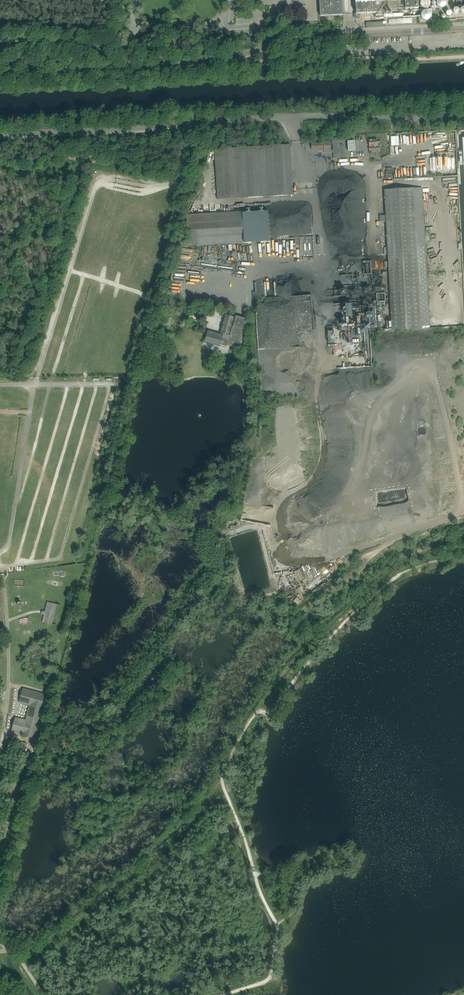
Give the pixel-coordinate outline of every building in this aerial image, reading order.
[(320,1),(320,16),(343,14),(342,0),(319,0),(320,1)] [(355,3),(356,3),(356,13),(355,13),(356,18),(360,18),(360,14),(384,12),(384,15),(403,14),(403,11),(402,0),(401,0),(386,1),(386,0),(355,0),(355,3)] [(418,8),(417,0),(409,0),(405,0),(405,9),(418,8)] [(428,7),(429,5),(428,3),(427,2),(426,1),(425,1),(424,0),(422,1),(421,1),(420,2),(419,3),(418,4),(418,6),(419,7),(420,9),(421,10),(422,10),(424,10),(425,10),(427,9),(428,7)] [(429,19),(429,17),(429,16),(429,15),(428,14),(427,13),(426,13),(424,12),(423,13),(422,13),(421,14),(420,16),(419,18),(420,19),(421,21),(423,22),(424,22),(426,22),(428,21),(428,20),(429,19)] [(378,141),(377,139),(369,140),(369,146),(370,152),(380,151),(379,145),(381,145),(381,141),(378,141)] [(331,150),(330,140),(323,141),(323,142),(312,143),(312,150),(318,149),(318,151),(324,150),(324,153),(333,152),(334,158),(341,158),(340,143),(333,143),(333,150),(331,150)] [(215,149),(217,199),(293,195),(290,144),(240,147),(215,149)] [(392,330),(429,328),(422,188),(384,190),(386,215),(386,221),(392,330)] [(269,209),(242,211),(244,243),(270,241),(269,209)] [(242,211),(186,214),(188,246),(244,243),(242,211)] [(377,328),(377,300),(371,300),(371,303),(366,303),(366,302),(366,299),(361,300),(363,306),(358,306),(358,300),(354,302),(354,310),(351,303),(340,303),(340,315),(361,315),(361,322),(357,323),(359,329),(351,329),(351,332),(347,332),(347,340),(351,339),(352,342),(361,342),(361,331),(366,329),(366,328),(377,328)] [(208,331),(205,341),(210,342),(215,344),(215,345),(220,346),(227,348),(227,345),(239,349),(243,334),(244,331),(247,319),(236,316),(232,328),(232,331),(230,336),(229,335),(234,317),(225,314),(225,316),(223,324),(220,333),(223,334),(223,335),(220,335),(213,333),(208,331)] [(332,355),(336,355),(335,344),(334,344),(333,330),(325,330),(326,346),(332,346),(332,355)] [(297,597),(291,601),(295,607),(301,602),(297,597)] [(53,624),(57,604),(47,602),(43,622),(53,624)] [(16,717),(12,732),(36,738),(48,694),(23,688),(20,703),(29,705),(25,720),(16,717)] [(9,780),(7,789),(15,790),(17,781),(9,780)]
